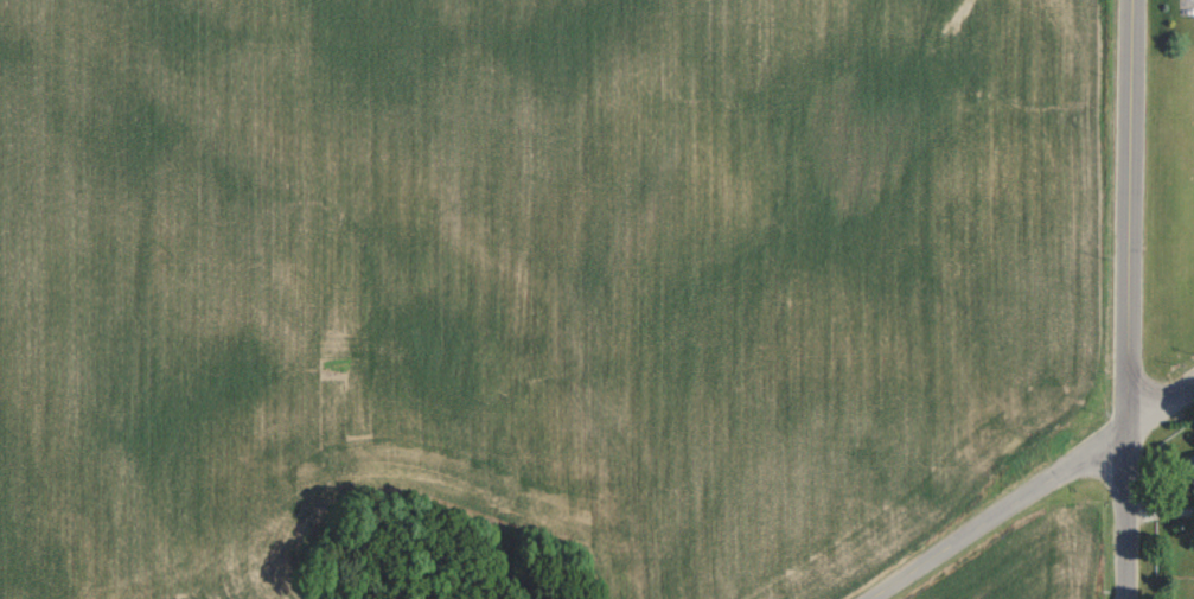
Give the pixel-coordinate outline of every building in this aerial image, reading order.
[(1181,461),(1193,483),(1193,453),(1181,461)]
